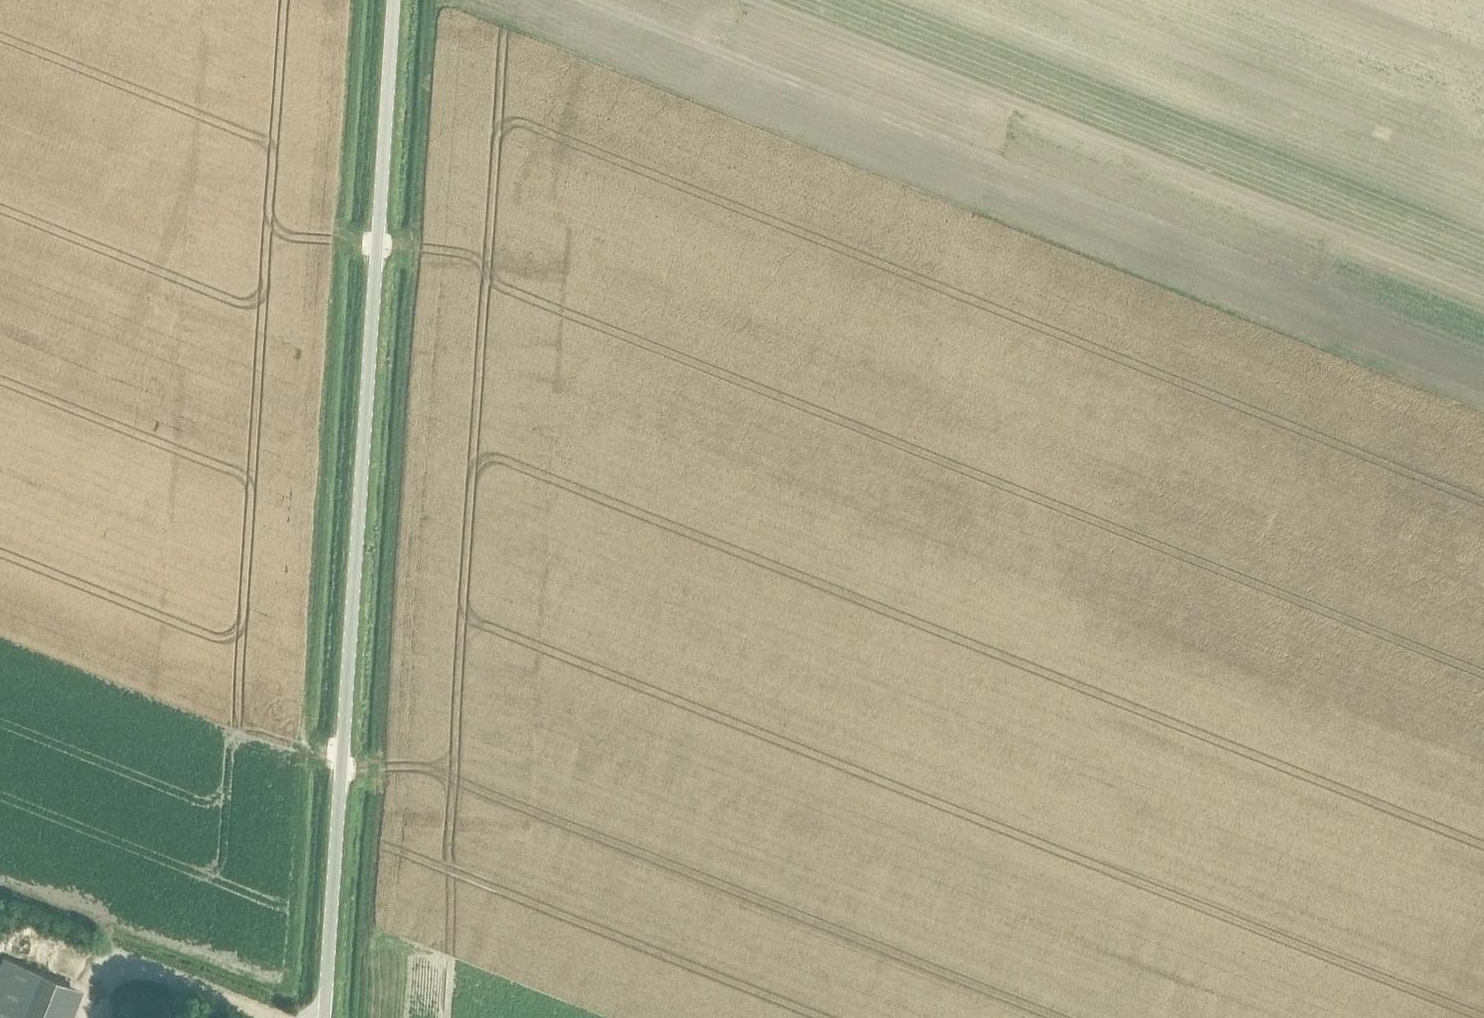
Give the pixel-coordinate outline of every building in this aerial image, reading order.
[(71,981),(4,955),(0,965),(0,1017),(56,1017),(71,981)]
